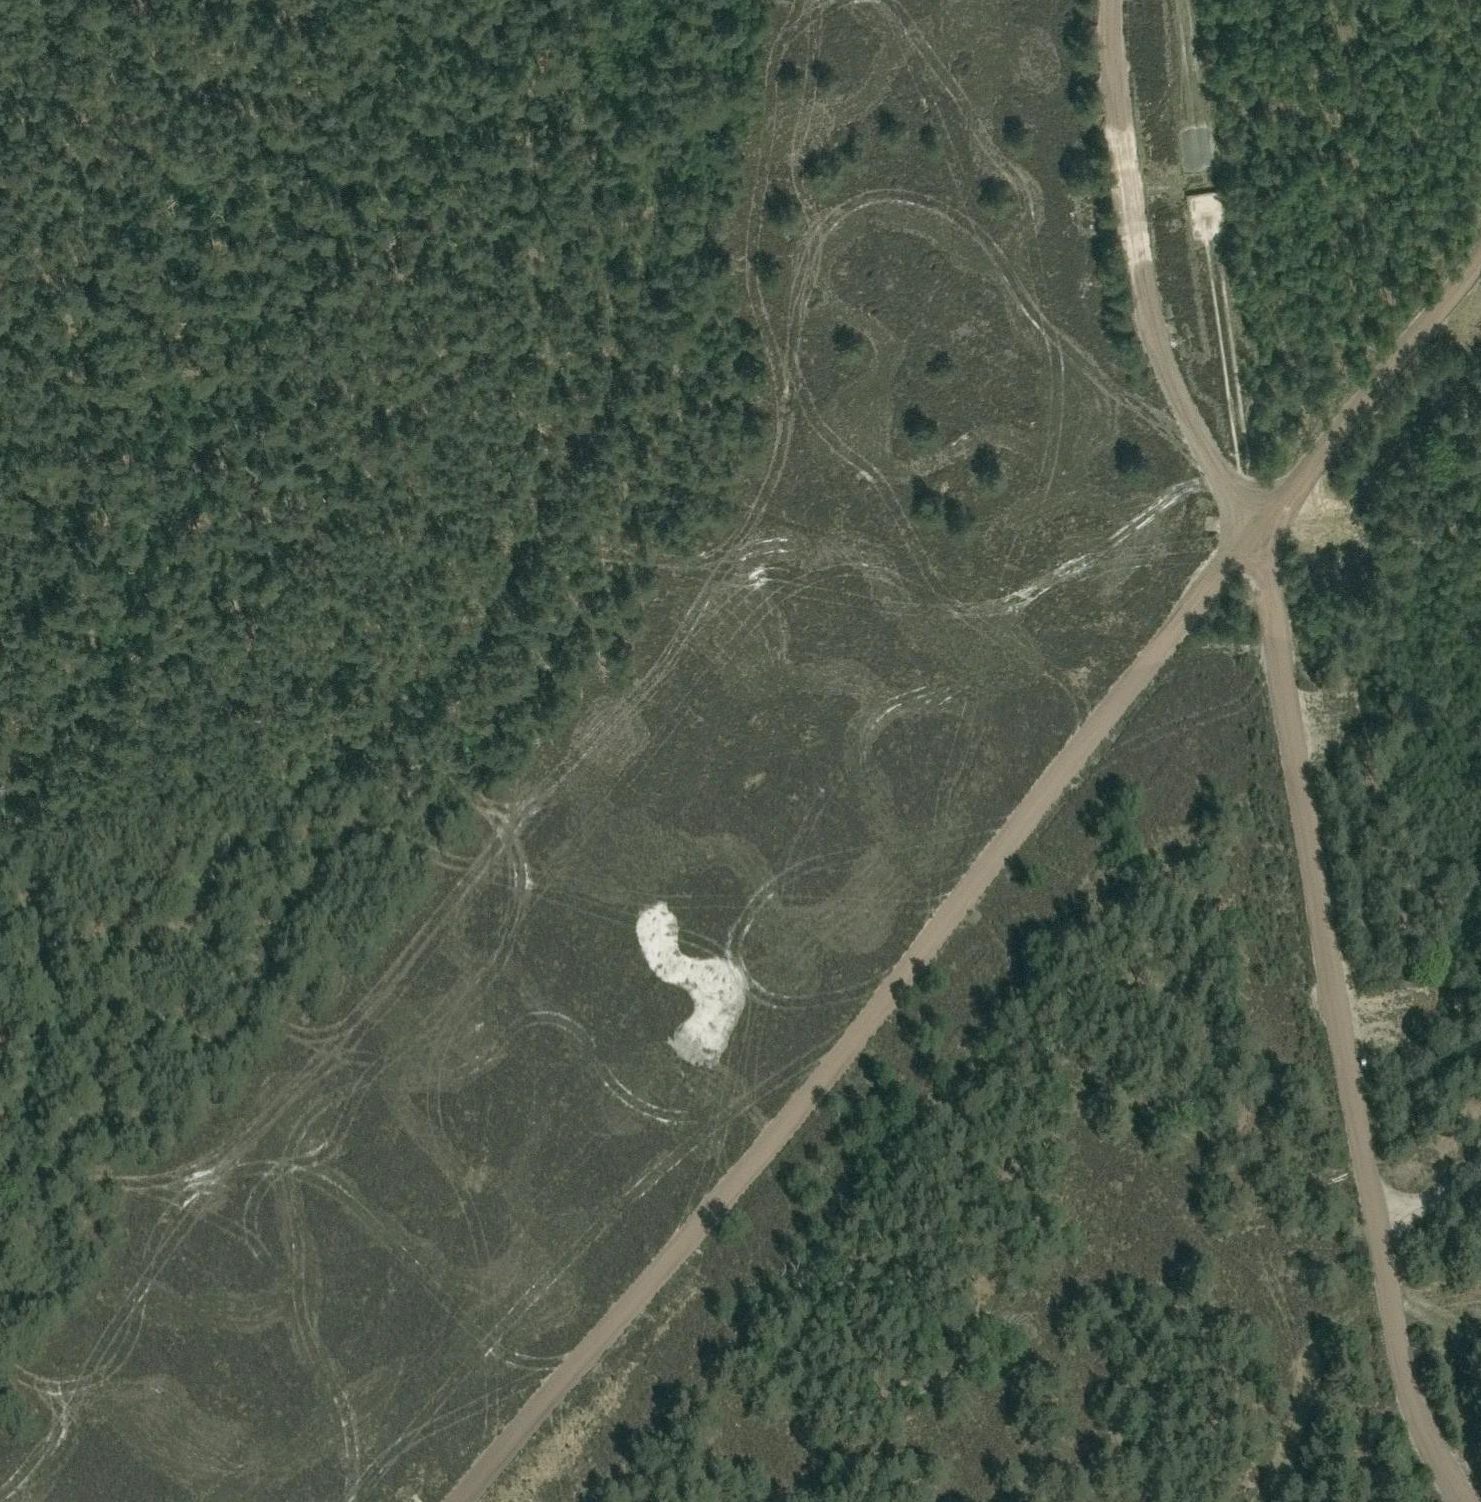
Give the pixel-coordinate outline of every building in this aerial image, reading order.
[(1204,228),(1229,227),(1227,179),(1201,180),(1204,228)]
